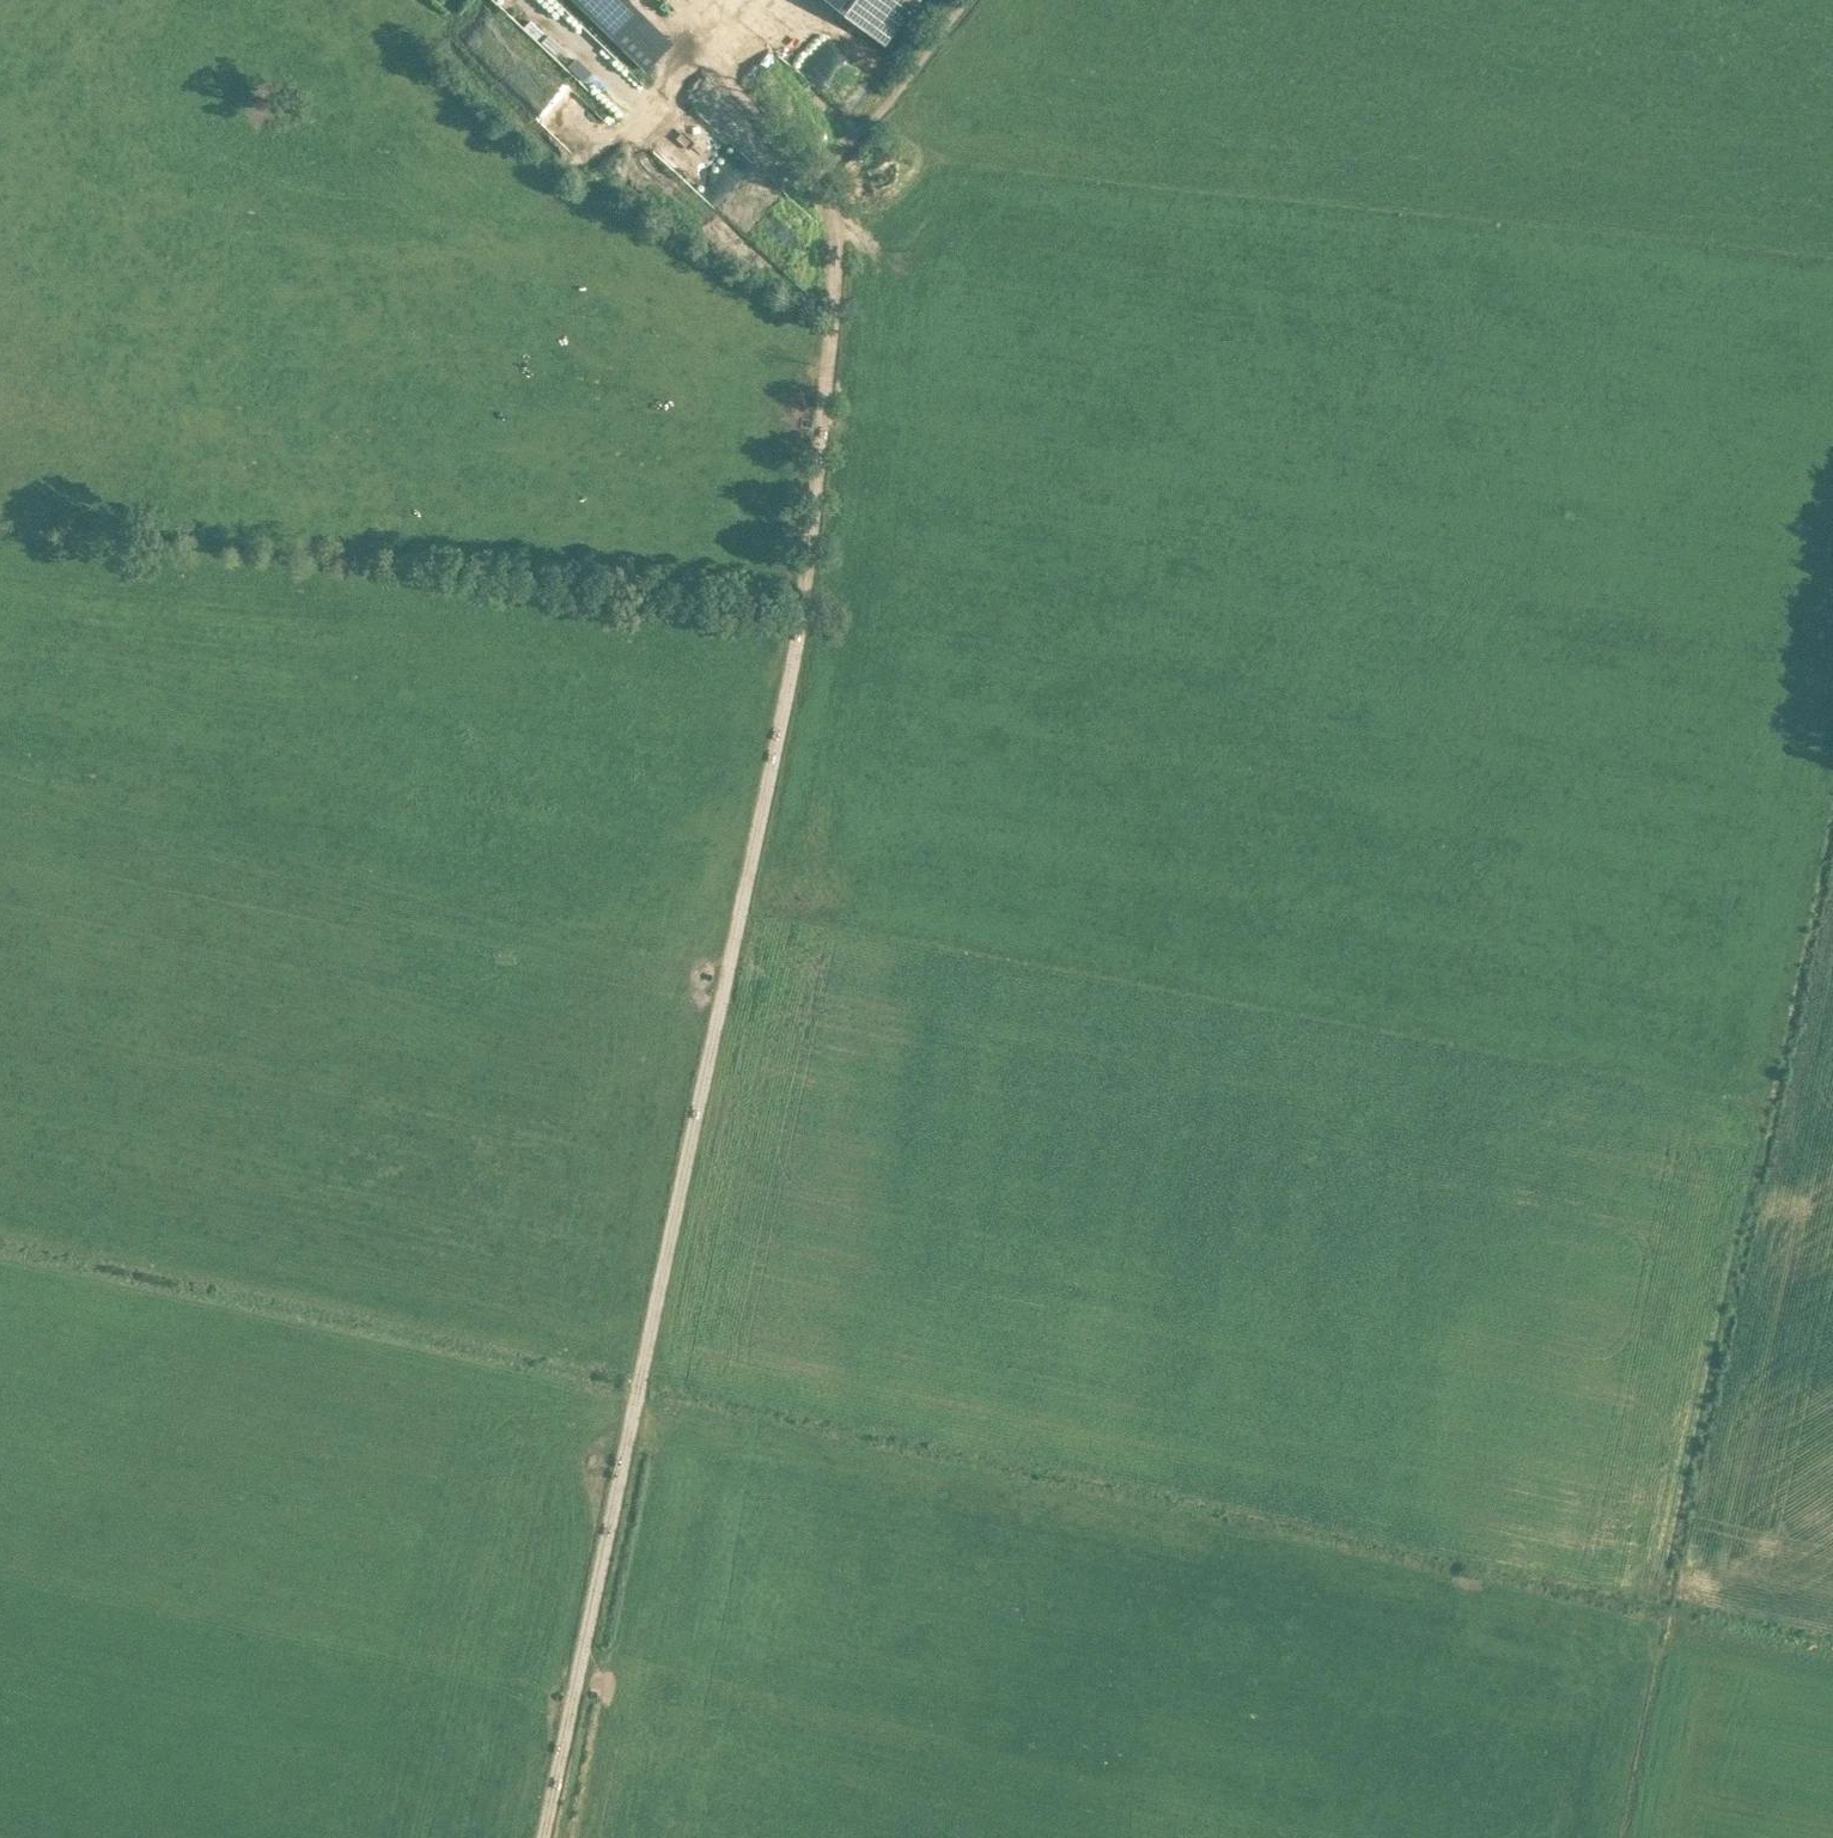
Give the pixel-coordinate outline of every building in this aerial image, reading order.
[(496,9),(507,0),(488,0),(496,9)] [(665,40),(624,0),(565,0),(568,3),(566,5),(591,29),(578,43),(621,85),(665,40)] [(883,44),(918,0),(827,0),(883,44)] [(592,120),(481,19),(458,44),(568,146),(592,120)]
